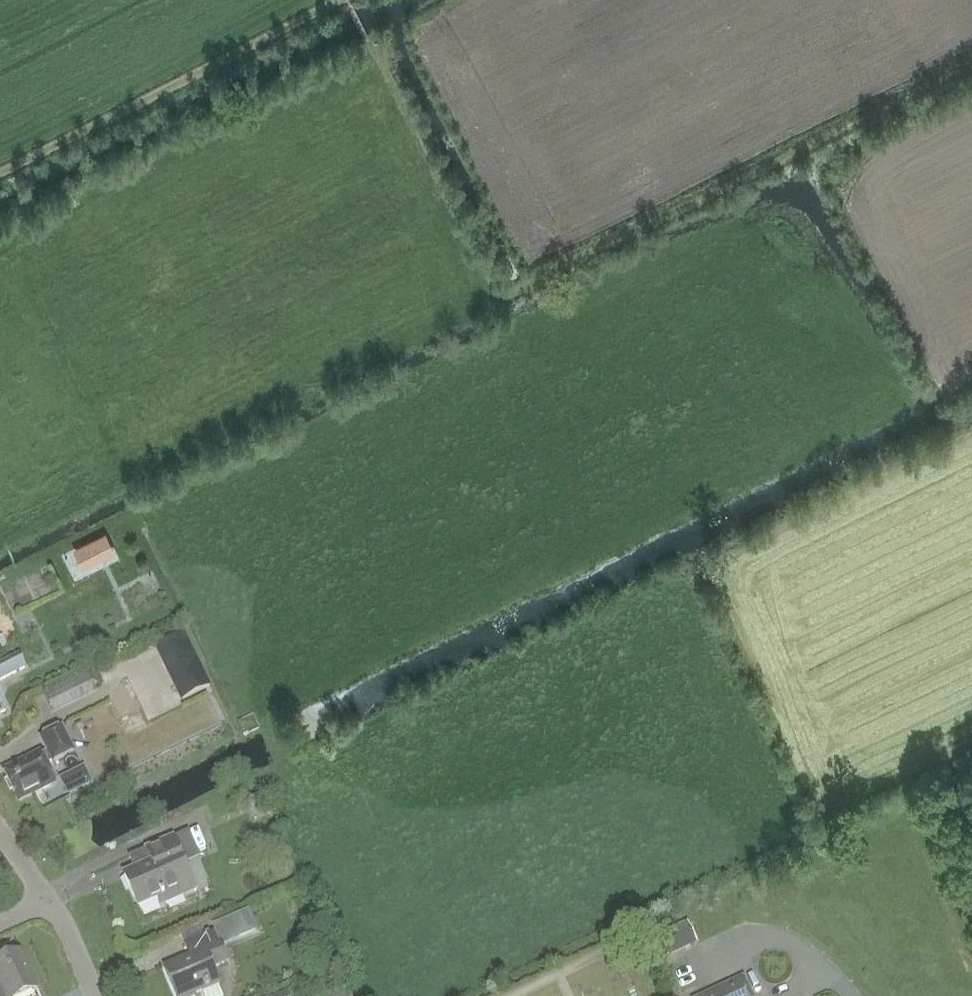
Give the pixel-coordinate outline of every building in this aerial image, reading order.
[(74,546),(83,567),(118,552),(109,531),(74,546)] [(210,687),(184,635),(157,648),(183,700),(210,687)] [(19,654),(0,663),(0,681),(26,668),(19,654)] [(96,691),(86,669),(44,688),(54,710),(96,691)] [(45,764),(53,761),(53,762),(75,751),(62,726),(41,737),(48,751),(40,754),(40,753),(4,771),(19,801),(55,783),(45,764)] [(68,798),(93,785),(84,768),(59,780),(68,798)] [(176,878),(189,872),(173,837),(146,849),(152,862),(124,874),(139,907),(164,896),(167,903),(184,895),(176,878)] [(248,908),(230,916),(239,938),(258,930),(248,908)] [(658,935),(668,956),(697,942),(687,921),(658,935)] [(213,968),(228,962),(215,931),(185,944),(190,957),(165,967),(177,995),(194,995),(195,995),(194,994),(201,991),(204,995),(223,995),(218,984),(219,983),(213,968)] [(624,949),(618,936),(604,943),(610,956),(624,949)] [(37,989),(20,953),(0,962),(0,980),(2,984),(0,984),(0,995),(22,995),(37,989)] [(742,974),(696,995),(753,995),(742,974)]
